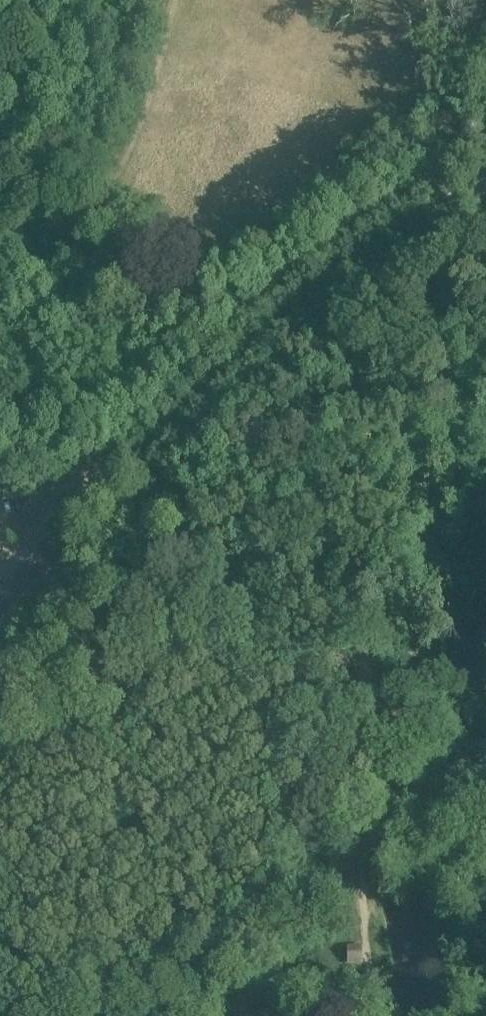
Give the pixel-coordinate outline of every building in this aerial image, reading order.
[(361,945),(346,945),(348,963),(363,963),(361,945)]
